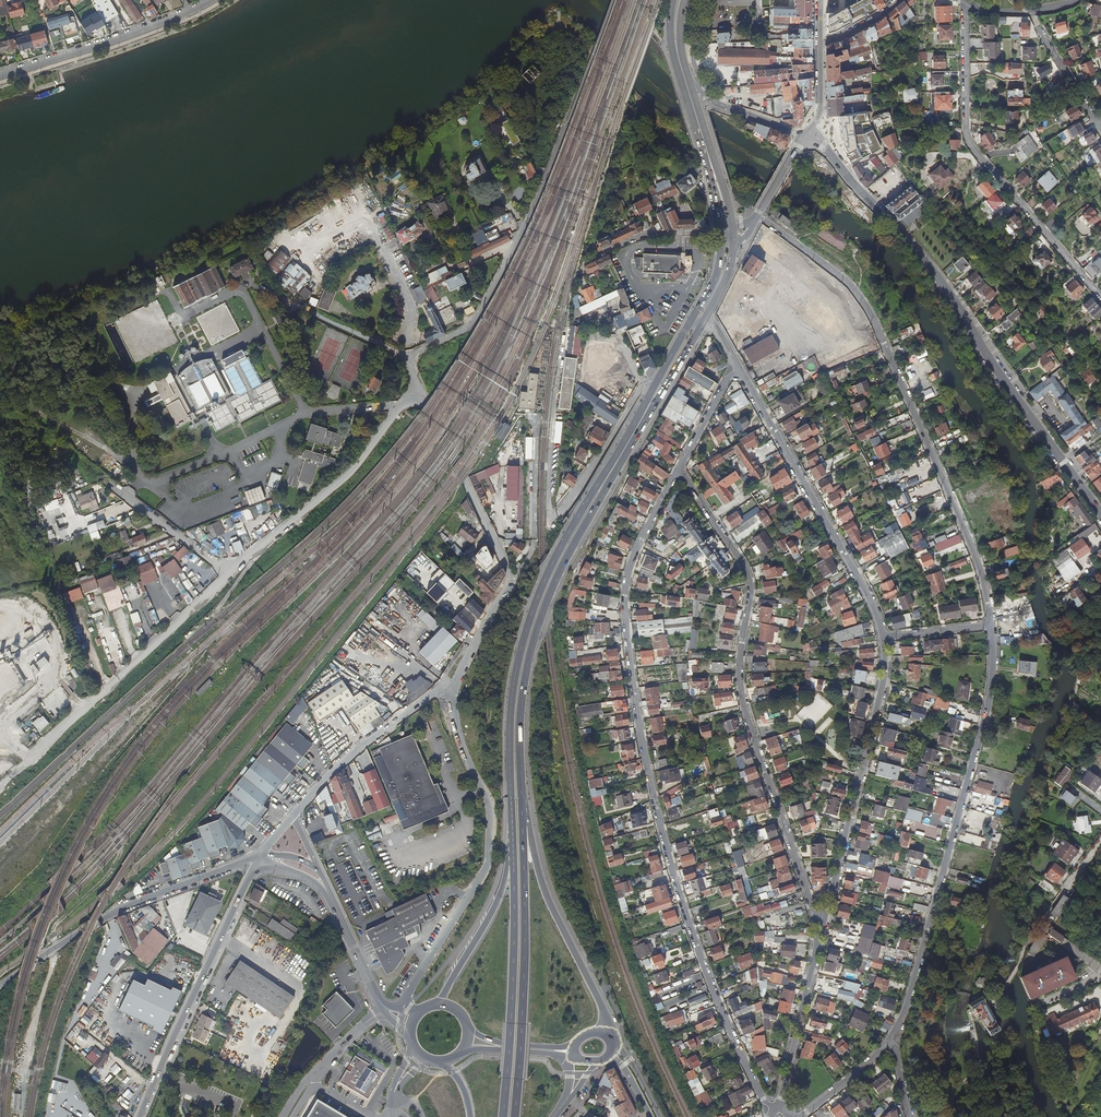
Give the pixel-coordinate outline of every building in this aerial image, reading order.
[(8,13),(5,0),(0,0),(0,15),(8,13)] [(48,9),(58,6),(57,4),(60,3),(67,1),(67,0),(45,0),(48,9)] [(99,17),(103,23),(117,15),(109,0),(89,0),(99,17)] [(134,21),(140,18),(138,13),(139,12),(131,0),(120,0),(134,21)] [(795,10),(774,9),(774,16),(814,18),(814,0),(795,0),(795,10)] [(874,12),(870,4),(870,0),(862,0),(828,19),(827,34),(838,31),(874,12)] [(871,4),(878,12),(885,6),(881,0),(872,0),(871,4)] [(9,4),(12,18),(27,14),(23,1),(9,4)] [(909,8),(905,2),(896,9),(899,13),(902,16),(906,12),(907,14),(906,15),(909,20),(908,20),(909,22),(914,18),(915,17),(909,8)] [(153,15),(155,14),(157,13),(153,5),(148,9),(153,15)] [(952,8),(938,8),(938,18),(952,18),(952,8)] [(899,13),(896,9),(886,18),(888,25),(893,23),(894,27),(890,29),(891,33),(901,30),(901,29),(898,19),(902,16),(899,13)] [(814,18),(774,16),(774,23),(791,23),(794,23),(800,23),(800,27),(793,26),(791,26),(791,30),(799,30),(812,30),(813,30),(814,18)] [(82,26),(76,17),(63,21),(62,17),(47,21),(50,30),(49,31),(54,44),(67,40),(68,42),(74,40),(71,30),(82,26)] [(888,25),(886,18),(881,22),(874,26),(878,38),(891,34),(891,33),(890,29),(888,25)] [(1027,23),(1021,23),(1021,28),(1020,28),(1020,32),(1021,32),(1021,36),(1030,36),(1030,26),(1027,26),(1027,23)] [(1067,32),(1065,23),(1055,25),(1056,30),(1057,30),(1058,34),(1067,32)] [(878,38),(874,26),(864,31),(866,41),(867,42),(878,38)] [(952,27),(939,27),(939,41),(953,41),(952,27)] [(718,31),(719,43),(725,42),(731,42),(731,32),(730,32),(730,30),(718,31)] [(812,40),(812,30),(799,30),(799,34),(787,34),(787,35),(781,35),(781,37),(779,37),(779,40),(793,39),(812,40)] [(985,39),(995,39),(995,30),(984,30),(985,39)] [(866,41),(864,31),(855,36),(858,46),(845,49),(848,59),(850,64),(874,58),(872,51),(869,44),(867,44),(867,43),(862,45),(861,42),(866,41)] [(34,33),(21,37),(25,52),(39,48),(34,33)] [(7,42),(0,44),(0,53),(6,51),(7,54),(16,52),(15,49),(16,49),(15,45),(17,44),(14,36),(8,37),(9,41),(7,42)] [(858,46),(855,36),(846,40),(826,46),(826,56),(832,54),(833,57),(839,55),(842,55),(841,51),(845,49),(858,46)] [(812,58),(812,40),(793,39),(793,47),(782,47),(783,52),(791,52),(791,54),(792,54),(792,55),(794,55),(794,57),(812,58)] [(768,40),(759,41),(760,50),(768,51),(768,40)] [(998,42),(982,43),(983,50),(987,50),(987,60),(999,59),(998,42)] [(1071,53),(1073,59),(1081,56),(1076,45),(1067,49),(1069,54),(1071,53)] [(783,57),(783,52),(782,47),(771,47),(771,52),(777,52),(776,57),(783,57)] [(1033,47),(1019,47),(1019,60),(1033,60),(1033,47)] [(719,49),(719,66),(726,66),(726,67),(741,66),(741,71),(752,71),(752,70),(759,69),(759,65),(772,65),(772,59),(769,59),(770,51),(768,51),(760,50),(754,50),(743,49),(725,49),(719,49)] [(832,54),(826,56),(827,82),(841,80),(850,79),(854,78),(852,72),(852,71),(840,74),(840,76),(838,76),(838,60),(848,59),(845,49),(841,51),(842,55),(839,55),(833,57),(832,54)] [(772,59),(772,65),(778,65),(778,58),(781,58),(781,59),(786,59),(786,57),(783,57),(776,57),(777,52),(771,52),(770,51),(769,59),(772,59)] [(926,60),(926,51),(918,51),(919,60),(926,60)] [(945,56),(934,56),(934,68),(945,68),(945,56)] [(813,65),(812,58),(794,57),(791,57),(789,57),(786,57),(786,59),(794,59),(794,62),(793,62),(792,63),(792,65),(813,65)] [(1085,78),(1096,74),(1090,60),(1080,65),(1085,78)] [(1020,74),(1020,64),(1010,63),(1011,74),(1020,74)] [(540,73),(532,64),(521,75),(529,83),(540,73)] [(757,75),(757,77),(774,76),(774,75),(800,73),(800,71),(805,70),(805,72),(813,72),(813,65),(792,65),(792,70),(788,70),(770,70),(754,71),(754,76),(757,75)] [(1034,67),(1037,80),(1052,72),(1047,65),(1042,68),(1034,67)] [(865,76),(871,74),(869,68),(852,72),(854,78),(861,77),(865,76)] [(763,84),(773,83),(782,82),(790,81),(813,79),(813,72),(805,72),(800,73),(774,75),(774,76),(774,81),(773,81),(763,82),(763,84)] [(943,75),(943,72),(933,72),(933,75),(931,75),(931,85),(944,85),(944,75),(943,75)] [(1091,82),(1094,87),(1096,86),(1100,95),(1100,76),(1091,82)] [(1052,84),(1049,86),(1053,91),(1056,89),(1057,91),(1065,85),(1060,77),(1051,82),(1052,84)] [(794,101),(803,101),(813,101),(813,79),(790,81),(792,95),(794,101)] [(841,80),(827,82),(827,99),(863,95),(869,94),(871,94),(870,89),(864,90),(861,90),(861,89),(850,90),(850,95),(847,95),(841,95),(841,80)] [(782,82),(784,96),(791,95),(792,95),(790,81),(782,82)] [(755,85),(752,85),(752,93),(756,92),(756,94),(774,92),(773,83),(763,84),(755,85)] [(921,101),(921,97),(918,97),(917,89),(902,90),(902,95),(904,95),(905,102),(921,101)] [(1014,91),(1008,91),(1008,106),(1023,106),(1023,91),(1019,91),(1019,90),(1014,89),(1014,91)] [(791,95),(784,96),(785,103),(793,101),(793,120),(804,121),(804,105),(812,106),(813,106),(813,101),(803,101),(794,101),(792,95),(791,95)] [(844,115),(844,112),(843,103),(864,101),(864,98),(863,95),(827,99),(826,100),(827,117),(837,116),(844,115)] [(952,96),(935,95),(935,109),(952,109),(952,96)] [(865,109),(844,112),(844,115),(861,113),(867,112),(872,112),(871,106),(865,106),(865,109)] [(1065,112),(1071,122),(1078,118),(1077,117),(1080,115),(1075,106),(1065,112)] [(844,115),(837,116),(839,126),(851,124),(859,125),(861,124),(869,122),(868,117),(867,112),(861,113),(844,115)] [(873,123),(891,118),(889,112),(871,118),(873,123)] [(1018,113),(1007,113),(1007,124),(1018,124),(1018,113)] [(748,123),(747,124),(751,129),(754,132),(756,124),(750,121),(748,123)] [(871,128),(869,122),(861,124),(859,125),(851,124),(839,126),(840,136),(852,132),(856,130),(859,136),(861,135),(868,133),(873,131),(871,128)] [(766,138),(770,128),(756,124),(754,132),(766,139),(766,138)] [(766,139),(784,150),(790,141),(789,136),(783,134),(783,133),(770,128),(766,138),(766,139)] [(1083,137),(1091,132),(1088,128),(1081,133),(1082,134),(1079,137),(1080,139),(1083,137)] [(515,133),(519,141),(525,138),(520,129),(515,132),(515,133)] [(859,136),(856,130),(852,132),(840,136),(842,148),(845,154),(853,150),(861,146),(861,145),(865,143),(861,135),(859,136)] [(868,133),(861,135),(865,143),(861,145),(861,146),(853,150),(845,154),(851,165),(867,157),(870,155),(881,149),(873,131),(868,133)] [(1095,140),(1091,132),(1083,137),(1088,145),(1095,140)] [(515,144),(519,141),(515,133),(509,136),(515,144)] [(902,159),(903,159),(894,147),(898,145),(893,134),(880,140),(888,150),(889,149),(898,162),(902,159)] [(1028,135),(1018,143),(1022,148),(1021,149),(1027,157),(1038,148),(1028,135)] [(959,140),(949,140),(949,145),(951,145),(951,149),(956,149),(956,147),(959,147),(959,140)] [(1099,144),(1092,149),(1098,159),(1100,162),(1100,161),(1100,147),(1099,144)] [(895,164),(898,162),(889,149),(888,150),(885,152),(887,156),(883,159),(890,168),(895,164)] [(994,149),(985,154),(989,159),(998,154),(994,149)] [(466,173),(465,174),(468,180),(485,171),(478,158),(466,166),(467,168),(465,168),(464,170),(464,171),(466,173)] [(881,165),(875,158),(870,161),(876,169),(881,165)] [(858,166),(853,169),(859,182),(866,189),(873,181),(865,175),(858,166)] [(948,170),(945,172),(940,166),(937,166),(935,168),(935,170),(935,171),(929,175),(934,182),(933,183),(939,190),(954,179),(948,170)] [(875,180),(881,175),(879,172),(872,177),(875,180)] [(1024,172),(1016,179),(1023,187),(1031,181),(1024,172)] [(1049,172),(1038,181),(1047,193),(1058,183),(1049,172)] [(689,173),(689,174),(685,176),(675,183),(683,194),(693,186),(693,185),(696,183),(689,173)] [(985,180),(978,186),(987,197),(986,198),(995,209),(1004,201),(995,191),(994,192),(985,180)] [(659,187),(661,191),(671,186),(669,182),(659,187)] [(656,193),(652,184),(648,186),(651,195),(656,193)] [(659,200),(664,198),(678,192),(673,185),(671,186),(661,191),(656,193),(659,200)] [(987,197),(978,186),(977,187),(986,198),(987,197)] [(885,207),(900,221),(923,203),(920,198),(916,194),(911,187),(904,193),(900,196),(900,195),(896,199),(893,202),(892,201),(885,207)] [(441,196),(428,202),(436,220),(449,214),(441,196)] [(646,197),(633,204),(638,214),(638,215),(651,208),(646,197)] [(1033,198),(1027,204),(1032,210),(1038,204),(1033,198)] [(1049,199),(1042,206),(1049,214),(1056,208),(1049,199)] [(623,209),(619,200),(614,202),(618,213),(623,211),(623,209)] [(1042,208),(1038,204),(1032,210),(1035,214),(1042,208)] [(426,210),(424,205),(416,209),(419,213),(426,210)] [(663,208),(662,206),(657,208),(659,212),(656,213),(664,230),(672,229),(664,209),(663,208)] [(1082,215),(1083,216),(1081,218),(1087,225),(1089,223),(1090,224),(1098,217),(1097,217),(1098,217),(1097,217),(1100,215),(1094,208),(1092,209),(1091,209),(1092,209),(1092,208),(1089,206),(1084,211),(1086,212),(1082,215)] [(664,209),(672,229),(692,228),(694,225),(691,219),(678,219),(673,209),(671,210),(669,207),(664,209)] [(798,228),(799,227),(783,215),(779,221),(799,236),(802,231),(798,228)] [(1014,216),(1006,223),(1007,224),(1014,231),(1014,232),(1022,225),(1019,222),(1020,221),(1017,218),(1016,219),(1014,216)] [(700,227),(707,227),(702,217),(696,220),(700,227)] [(434,226),(430,218),(425,220),(429,228),(434,226)] [(1053,218),(1045,225),(1051,231),(1058,225),(1053,218)] [(403,229),(397,234),(401,244),(408,239),(409,240),(420,232),(423,229),(417,221),(404,231),(403,229)] [(629,227),(633,235),(642,230),(638,221),(629,226),(629,227)] [(1014,231),(1007,224),(1004,227),(1010,234),(1014,231)] [(595,245),(598,251),(633,235),(629,227),(608,238),(607,235),(596,241),(597,244),(595,245)] [(1030,228),(1023,234),(1028,240),(1035,234),(1030,228)] [(478,248),(476,249),(479,255),(509,241),(506,235),(500,238),(496,229),(485,234),(486,237),(495,232),(498,239),(489,243),(486,238),(476,242),(478,248)] [(486,237),(486,238),(489,243),(498,239),(495,232),(486,237)] [(1035,259),(1043,268),(1051,261),(1043,252),(1044,251),(1041,248),(1035,253),(1038,256),(1035,259)] [(476,249),(470,252),(472,258),(479,255),(476,249)] [(1091,255),(1094,259),(1099,255),(1095,251),(1091,255)] [(470,252),(464,255),(464,257),(466,260),(466,261),(472,258),(470,252)] [(680,256),(643,254),(642,273),(669,274),(679,274),(679,264),(680,256)] [(596,261),(599,268),(612,263),(608,255),(596,261)] [(962,257),(954,264),(961,272),(969,265),(962,257)] [(1092,263),(1100,273),(1100,272),(1100,259),(1100,257),(1092,263)] [(253,268),(248,259),(230,268),(235,277),(253,268)] [(293,260),(276,279),(295,296),(312,277),(293,260)] [(596,261),(592,263),(584,266),(587,274),(599,268),(596,261)] [(679,264),(679,274),(669,274),(671,277),(675,281),(679,277),(685,272),(679,264)] [(225,287),(214,266),(174,287),(185,308),(195,302),(195,301),(207,296),(225,287)] [(1090,267),(1085,272),(1092,280),(1098,276),(1090,267)] [(426,285),(428,288),(445,280),(453,277),(450,271),(441,275),(442,278),(426,285)] [(350,284),(358,295),(376,283),(368,272),(363,276),(360,275),(356,277),(355,281),(350,284)] [(974,287),(982,280),(975,272),(968,279),(974,287)] [(466,283),(461,273),(453,277),(445,280),(450,291),(466,283)] [(948,279),(951,283),(958,278),(955,274),(948,279)] [(1084,290),(1072,277),(1063,285),(1075,298),(1084,290)] [(160,288),(165,285),(162,278),(156,281),(160,288)] [(988,287),(982,280),(974,287),(981,294),(982,293),(988,287)] [(955,288),(960,296),(966,291),(961,283),(955,288)] [(996,294),(989,286),(988,287),(982,293),(990,303),(997,297),(995,295),(996,294)] [(1016,291),(1012,286),(1004,293),(1008,298),(1016,291)] [(311,293),(304,287),(298,293),(306,300),(311,293)] [(428,288),(423,291),(430,304),(438,300),(435,295),(431,296),(428,288)] [(588,303),(578,308),(580,313),(581,315),(605,305),(604,303),(618,296),(622,304),(621,305),(624,313),(613,317),(614,319),(624,317),(634,311),(632,307),(630,308),(628,303),(629,302),(623,288),(616,290),(602,297),(594,301),(588,303)] [(588,288),(581,292),(584,299),(591,296),(588,288)] [(728,308),(761,364),(774,354),(779,361),(793,354),(786,336),(782,339),(779,333),(802,332),(801,341),(825,341),(825,322),(832,323),(845,350),(870,341),(845,293),(805,291),(798,297),(799,309),(794,309),(793,298),(785,292),(748,293),(728,308)] [(1089,313),(1097,306),(1091,299),(1083,306),(1089,313)] [(182,343),(161,301),(119,323),(141,364),(182,343)] [(197,318),(212,346),(240,331),(225,303),(197,318)] [(996,304),(988,310),(996,319),(1003,313),(996,304)] [(1049,316),(1046,312),(1046,313),(1040,306),(1036,310),(1040,314),(1037,316),(1039,318),(1040,318),(1041,319),(1043,318),(1045,320),(1049,316)] [(1097,306),(1089,313),(1094,319),(1100,314),(1100,311),(1097,306)] [(624,317),(614,319),(619,329),(627,325),(629,329),(640,325),(639,323),(652,318),(647,308),(636,314),(634,311),(624,317)] [(1021,314),(1017,308),(1007,317),(1008,319),(1001,324),(1006,330),(1013,324),(1011,322),(1018,315),(1019,316),(1021,314)] [(427,342),(445,334),(432,309),(426,312),(429,317),(430,317),(435,328),(434,334),(431,336),(430,335),(425,337),(427,342)] [(287,322),(283,312),(274,315),(280,329),(286,326),(285,324),(287,322)] [(139,365),(117,323),(108,328),(129,370),(139,365)] [(1062,329),(1058,326),(1057,324),(1053,327),(1058,332),(1062,329)] [(640,325),(629,329),(626,331),(634,349),(639,345),(635,336),(643,332),(640,325)] [(912,326),(905,328),(905,329),(900,331),(903,338),(909,336),(908,333),(913,330),(912,326)] [(635,336),(639,345),(648,340),(646,333),(644,334),(643,332),(635,336)] [(1016,351),(1026,343),(1018,333),(1012,338),(1016,343),(1013,346),(1016,351)] [(1082,353),(1072,340),(1071,339),(1071,338),(1066,341),(1072,348),(1076,353),(1073,355),(1075,359),(1082,353)] [(613,351),(595,349),(592,371),(610,373),(613,351)] [(246,359),(242,350),(222,360),(226,369),(225,370),(238,394),(226,400),(227,404),(208,414),(209,417),(205,419),(207,423),(209,422),(210,425),(213,424),(216,430),(236,420),(235,417),(238,415),(241,422),(258,413),(255,406),(262,402),(266,409),(282,400),(272,381),(263,385),(248,358),(246,359)] [(715,350),(707,355),(712,362),(720,358),(715,350)] [(1051,350),(1042,357),(1044,360),(1041,363),(1046,370),(1054,365),(1052,362),(1055,360),(1052,357),(1055,355),(1051,350)] [(638,358),(645,372),(648,379),(655,368),(648,354),(638,358)] [(564,357),(558,408),(569,409),(576,359),(564,357)] [(232,393),(214,358),(210,358),(204,359),(198,361),(193,364),(186,369),(180,375),(199,411),(207,406),(208,409),(213,406),(215,408),(221,405),(220,403),(225,400),(224,398),(232,393)] [(693,366),(701,370),(705,364),(697,359),(693,366)] [(696,383),(713,393),(718,384),(688,366),(684,374),(683,376),(692,381),(696,383)] [(845,371),(843,366),(833,371),(835,375),(845,371)] [(1090,369),(1082,375),(1088,385),(1097,379),(1090,369)] [(381,381),(372,375),(366,386),(375,391),(381,381)] [(1043,382),(1029,392),(1035,401),(1050,390),(1074,425),(1060,435),(1064,440),(1086,425),(1073,406),(1074,405),(1066,394),(1065,394),(1052,375),(1048,378),(1051,382),(1046,386),(1043,382)] [(683,376),(679,383),(688,388),(692,381),(683,376)] [(815,381),(823,396),(831,392),(822,377),(815,381)] [(162,392),(173,386),(169,378),(158,384),(162,392)] [(774,378),(765,383),(768,388),(777,383),(774,378)] [(597,398),(575,383),(575,386),(573,398),(574,398),(614,425),(618,418),(604,408),(607,405),(597,398)] [(177,384),(173,386),(162,392),(181,428),(197,420),(177,384)] [(607,385),(600,394),(610,400),(612,398),(613,398),(617,392),(607,385)] [(672,395),(680,400),(686,391),(677,386),(672,395)] [(695,394),(703,399),(707,393),(699,387),(695,394)] [(844,389),(837,393),(840,401),(848,397),(844,389)] [(741,390),(734,393),(737,399),(739,398),(743,405),(748,403),(741,390)] [(600,394),(597,398),(607,405),(610,400),(600,394)] [(779,402),(785,413),(798,405),(792,394),(779,402)] [(672,395),(661,415),(666,418),(675,424),(677,420),(689,427),(698,411),(680,400),(672,395)] [(724,408),(726,413),(736,407),(734,402),(724,408)] [(172,421),(176,419),(170,408),(167,410),(172,421)] [(586,431),(591,424),(594,416),(585,412),(578,430),(585,433),(586,431)] [(726,417),(723,412),(717,416),(722,424),(725,422),(726,424),(729,422),(726,417)] [(734,423),(730,414),(726,417),(729,422),(731,425),(734,423)] [(796,414),(782,422),(788,432),(801,424),(798,419),(795,422),(792,418),(797,415),(796,414)] [(1086,425),(1064,440),(1068,446),(1100,422),(1100,415),(1086,425)] [(743,428),(749,424),(745,417),(739,421),(743,428)] [(865,425),(861,417),(853,421),(857,429),(865,425)] [(677,430),(680,426),(675,424),(666,418),(659,428),(669,435),(673,428),(677,430)] [(841,420),(848,432),(851,430),(845,418),(841,420)] [(806,424),(790,433),(792,438),(797,435),(799,438),(800,437),(801,440),(802,440),(811,434),(813,436),(819,433),(814,423),(808,427),(806,424)] [(591,424),(586,431),(590,433),(591,433),(605,440),(610,434),(609,433),(595,426),(591,424)] [(942,424),(939,425),(940,426),(935,428),(938,435),(942,433),(942,435),(949,432),(948,430),(945,431),(942,424)] [(511,429),(504,425),(495,438),(502,443),(511,429)] [(341,436),(320,429),(320,428),(316,427),(316,428),(311,426),(309,434),(310,434),(309,439),(338,448),(341,436)] [(717,443),(726,438),(719,427),(711,432),(717,443)] [(860,437),(862,440),(863,440),(875,435),(872,428),(864,432),(865,434),(860,437)] [(655,435),(656,435),(666,441),(671,445),(678,449),(681,445),(665,435),(664,436),(657,432),(655,435)] [(591,433),(590,433),(587,439),(601,446),(605,440),(591,433)] [(741,442),(747,450),(757,444),(750,433),(743,437),(745,439),(743,441),(741,438),(739,439),(741,442)] [(643,451),(641,455),(647,459),(655,446),(661,450),(666,441),(656,435),(651,443),(650,442),(643,451)] [(878,436),(870,439),(873,446),(881,443),(878,436)] [(807,453),(812,450),(810,446),(816,444),(813,438),(802,443),(807,453)] [(1073,452),(1086,443),(1083,438),(1070,448),(1073,452)] [(659,453),(671,465),(673,460),(666,453),(671,445),(666,441),(661,450),(659,453)] [(736,455),(738,457),(747,450),(741,442),(731,447),(734,452),(736,455)] [(889,454),(884,442),(874,447),(879,459),(889,454)] [(583,461),(587,451),(580,447),(578,447),(576,452),(577,453),(575,457),(583,461)] [(731,447),(720,454),(723,459),(734,452),(731,447)] [(738,457),(749,473),(758,467),(749,453),(747,450),(738,457)] [(334,460),(303,451),(300,460),(304,461),(297,482),(311,486),(317,466),(331,470),(334,460)] [(767,462),(778,456),(780,454),(778,451),(765,458),(767,462)] [(1096,460),(1098,459),(1094,453),(1088,457),(1084,452),(1075,458),(1083,469),(1094,461),(1096,460)] [(811,469),(820,464),(820,463),(814,453),(806,458),(810,464),(808,465),(811,469)] [(709,461),(712,466),(713,465),(723,459),(720,454),(709,461)] [(776,465),(784,461),(780,454),(778,456),(779,457),(773,460),(776,465)] [(655,472),(667,480),(670,474),(647,459),(641,455),(635,463),(650,473),(653,468),(656,470),(655,472)] [(971,466),(981,462),(980,459),(973,462),(972,458),(968,459),(971,466)] [(702,472),(710,467),(712,466),(709,461),(707,462),(707,461),(698,467),(697,465),(692,469),(696,475),(701,471),(702,472)] [(1091,481),(1100,474),(1100,470),(1094,461),(1083,469),(1082,469),(1091,481)] [(877,475),(882,473),(880,469),(882,469),(880,463),(873,466),(877,475)] [(811,469),(810,469),(815,479),(825,474),(820,464),(811,469)] [(634,466),(632,472),(639,475),(641,470),(634,466)] [(700,491),(702,493),(705,491),(720,481),(710,467),(702,472),(710,484),(700,491)] [(758,467),(749,473),(755,481),(764,475),(761,471),(760,469),(758,467)] [(524,469),(507,469),(506,503),(523,503),(524,469)] [(783,469),(779,472),(779,473),(769,479),(775,489),(785,483),(786,485),(790,482),(783,469)] [(480,485),(484,493),(485,492),(480,480),(485,478),(487,476),(485,470),(473,475),(478,485),(480,485)] [(720,481),(725,487),(740,478),(738,476),(735,471),(720,481)] [(1049,486),(1059,479),(1061,482),(1063,481),(1057,472),(1042,483),(1047,491),(1051,489),(1049,486)] [(568,473),(565,478),(565,482),(572,487),(577,479),(568,473)] [(630,477),(638,481),(642,484),(644,480),(632,473),(630,477)] [(282,478),(271,474),(267,488),(277,491),(282,478)] [(469,476),(480,501),(486,498),(484,493),(480,485),(478,485),(473,475),(469,476)] [(883,475),(876,478),(879,484),(885,481),(883,475)] [(649,480),(656,484),(658,480),(651,476),(649,480)] [(623,490),(631,494),(638,481),(630,477),(623,490)] [(1100,490),(1100,477),(1092,483),(1099,492),(1100,490)] [(818,483),(823,492),(831,487),(826,479),(818,483)] [(705,491),(708,496),(715,491),(724,504),(733,498),(725,487),(720,481),(705,491)] [(839,484),(826,491),(829,496),(828,496),(833,506),(841,501),(839,498),(844,495),(839,484)] [(265,499),(261,487),(244,493),(249,505),(265,499)] [(638,498),(653,505),(659,494),(644,487),(638,498)] [(782,494),(786,501),(795,496),(791,489),(782,494)] [(90,506),(92,511),(100,508),(93,490),(78,496),(83,509),(90,506)] [(1063,505),(1075,497),(1071,492),(1067,495),(1068,496),(1058,504),(1060,507),(1063,505)] [(474,510),(468,496),(462,503),(467,514),(474,510)] [(1085,511),(1075,497),(1063,505),(1067,511),(1071,508),(1074,513),(1078,511),(1089,527),(1094,523),(1085,511)] [(57,499),(45,504),(47,508),(53,506),(53,508),(60,506),(57,499)] [(649,504),(641,500),(638,505),(642,507),(640,511),(642,513),(643,511),(645,512),(649,504)] [(617,502),(607,520),(611,522),(616,513),(617,513),(617,512),(634,521),(638,513),(635,512),(621,505),(617,502)] [(765,514),(768,518),(783,509),(780,505),(765,514)] [(804,506),(797,510),(796,511),(801,520),(809,515),(804,506)] [(844,525),(852,521),(852,520),(850,517),(853,515),(850,511),(847,506),(837,511),(844,525)] [(754,517),(757,514),(755,510),(748,515),(751,519),(754,517)] [(908,518),(904,510),(897,513),(901,522),(908,518)] [(758,514),(765,527),(772,523),(768,518),(765,514),(763,511),(758,514)] [(673,519),(669,513),(666,515),(669,521),(663,526),(669,533),(676,527),(671,521),(671,520),(673,519)] [(726,520),(732,528),(742,522),(736,513),(726,520)] [(132,523),(130,517),(124,519),(126,525),(132,523)] [(751,519),(733,531),(736,536),(757,522),(754,517),(751,519)] [(682,524),(689,534),(697,528),(693,523),(693,522),(690,518),(689,518),(682,524)] [(207,524),(212,537),(225,532),(220,520),(207,524)] [(611,527),(613,528),(616,524),(611,522),(607,520),(605,524),(611,527)] [(844,525),(843,526),(849,538),(850,537),(858,533),(859,532),(852,521),(844,525)] [(88,525),(90,532),(94,541),(101,538),(98,529),(95,522),(88,525)] [(1086,537),(1098,528),(1094,523),(1089,527),(1083,531),(1082,532),(1077,535),(1079,538),(1085,534),(1086,537)] [(473,543),(480,535),(467,524),(460,532),(473,543)] [(598,536),(603,539),(608,531),(609,531),(611,527),(605,524),(598,536)] [(86,525),(78,527),(81,535),(88,532),(86,525)] [(67,526),(63,527),(64,531),(56,534),(60,543),(72,539),(67,526)] [(689,534),(698,546),(705,540),(698,530),(697,528),(689,534)] [(919,534),(917,528),(909,532),(912,537),(919,534)] [(514,541),(522,541),(522,529),(515,529),(515,534),(504,534),(507,541),(514,541)] [(890,554),(907,545),(899,529),(877,541),(881,547),(885,545),(890,554)] [(782,540),(789,552),(794,560),(799,557),(796,553),(797,552),(791,542),(789,543),(788,541),(793,538),(794,540),(803,534),(800,530),(782,540)] [(145,538),(144,534),(130,540),(126,531),(123,532),(127,542),(129,541),(132,549),(150,541),(148,537),(145,538)] [(773,547),(763,532),(752,540),(762,554),(773,547)] [(864,548),(874,543),(868,532),(860,537),(858,533),(850,537),(852,541),(852,540),(858,550),(863,547),(864,548)] [(618,544),(626,548),(630,539),(623,535),(622,535),(618,544)] [(716,553),(711,547),(717,543),(712,535),(705,540),(698,546),(697,546),(707,560),(705,562),(708,566),(712,563),(724,554),(725,554),(721,549),(716,553)] [(598,536),(596,540),(603,544),(606,540),(603,539),(598,536)] [(929,545),(925,538),(914,543),(918,550),(929,545)] [(1000,548),(997,539),(991,541),(994,550),(1000,548)] [(1081,539),(1080,539),(1070,547),(1078,559),(1090,550),(1081,539)] [(787,550),(781,540),(777,543),(782,550),(782,549),(784,552),(787,550)] [(505,541),(505,546),(510,546),(520,553),(525,545),(521,541),(519,544),(514,541),(507,541),(505,541)] [(174,549),(170,552),(180,561),(189,551),(183,545),(177,552),(174,549)] [(818,551),(823,560),(829,557),(832,555),(827,545),(818,551)] [(860,552),(865,561),(876,555),(871,546),(860,552)] [(1077,560),(1068,547),(1056,556),(1065,568),(1077,560)] [(929,555),(926,549),(918,552),(921,558),(920,558),(924,567),(928,565),(933,563),(930,555),(929,555)] [(115,560),(119,570),(134,564),(130,554),(115,560)] [(712,563),(718,572),(725,567),(728,565),(726,562),(728,560),(724,554),(712,563)] [(616,569),(619,570),(622,558),(617,556),(615,562),(613,568),(616,569)] [(641,566),(653,571),(657,560),(646,556),(641,566)] [(824,577),(832,573),(837,570),(829,557),(823,560),(816,564),(824,577)] [(967,564),(965,558),(949,564),(951,570),(967,564)] [(162,567),(160,565),(157,567),(160,574),(165,571),(170,579),(182,571),(174,559),(162,567)] [(142,592),(145,590),(143,585),(158,578),(150,560),(136,567),(141,580),(138,582),(142,592)] [(585,561),(578,575),(583,576),(585,576),(591,565),(595,566),(596,564),(591,562),(585,561)] [(891,574),(884,562),(874,568),(881,579),(891,574)] [(773,577),(773,578),(781,577),(780,573),(773,575),(772,574),(773,573),(771,564),(763,566),(766,579),(773,577)] [(725,567),(718,572),(723,579),(721,581),(722,582),(723,583),(724,583),(732,578),(728,573),(729,571),(728,569),(725,567)] [(502,568),(487,584),(496,592),(506,576),(502,568)] [(1001,569),(991,572),(993,579),(1003,576),(1001,569)] [(95,573),(81,578),(85,590),(99,584),(95,573)] [(98,578),(103,592),(117,587),(111,573),(98,578)] [(639,575),(636,588),(646,590),(647,580),(654,582),(655,579),(639,575)] [(496,592),(487,584),(479,576),(476,578),(481,582),(478,585),(482,588),(480,590),(484,593),(481,597),(488,604),(496,592)] [(585,576),(583,576),(580,586),(588,587),(588,583),(592,583),(593,579),(589,578),(589,577),(585,576)] [(896,592),(891,579),(881,584),(883,591),(882,591),(885,597),(896,592)] [(455,584),(469,597),(473,593),(459,580),(455,584)] [(688,599),(694,599),(695,589),(688,580),(683,584),(683,585),(688,586),(688,588),(689,589),(688,599)] [(830,585),(827,580),(811,590),(815,597),(822,592),(821,590),(830,585)] [(933,593),(943,591),(940,584),(936,585),(935,580),(929,582),(933,593)] [(764,593),(775,591),(774,581),(762,583),(764,593)] [(99,584),(85,590),(86,593),(100,587),(99,584)] [(66,592),(70,602),(83,597),(79,588),(66,592)] [(1084,599),(1075,588),(1067,593),(1069,596),(1073,601),(1076,605),(1084,599)] [(697,599),(706,601),(708,591),(700,589),(697,599)] [(730,599),(738,601),(740,593),(732,591),(730,599)] [(598,593),(598,608),(608,609),(609,601),(610,601),(610,595),(598,593)] [(913,605),(908,593),(898,597),(903,610),(913,605)] [(843,612),(852,608),(844,594),(827,603),(832,613),(841,608),(843,612)] [(676,597),(668,596),(667,605),(675,606),(676,597)] [(975,598),(958,601),(959,605),(960,612),(977,610),(975,598)] [(794,621),(792,630),(800,631),(801,628),(802,628),(805,608),(802,608),(803,601),(801,601),(801,599),(798,599),(797,607),(799,607),(797,615),(798,615),(797,622),(794,621)] [(478,619),(484,611),(472,600),(465,607),(478,619)] [(774,607),(774,608),(777,608),(777,604),(774,604),(775,602),(759,600),(759,605),(774,607)] [(960,612),(959,605),(938,608),(940,619),(961,616),(960,612)] [(736,609),(727,607),(724,618),(734,620),(736,609)] [(582,608),(573,608),(573,612),(575,612),(575,620),(584,620),(584,612),(582,612),(582,608)] [(761,608),(759,614),(769,616),(771,610),(761,608)] [(447,653),(457,642),(456,640),(449,633),(424,609),(418,615),(437,634),(419,652),(434,666),(444,656),(445,657),(447,654),(447,653)] [(638,622),(647,621),(646,610),(636,611),(637,622),(638,622)] [(466,631),(469,634),(474,626),(460,612),(453,619),(458,624),(466,631)] [(851,612),(840,615),(844,626),(855,623),(851,612)] [(769,616),(759,614),(758,621),(768,623),(769,616)] [(902,615),(890,618),(893,629),(905,626),(902,615)] [(691,633),(691,629),(692,617),(692,616),(647,621),(638,622),(639,638),(691,633)] [(599,634),(602,634),(607,634),(607,623),(595,624),(596,633),(599,632),(599,634)] [(456,640),(466,631),(458,624),(449,633),(456,640)] [(721,633),(732,634),(733,625),(722,624),(721,633)] [(860,638),(862,638),(858,625),(842,630),(845,641),(860,638)] [(27,637),(34,633),(29,626),(23,630),(27,637)] [(765,642),(764,646),(768,646),(769,639),(766,639),(767,629),(761,627),(758,641),(765,642)] [(731,637),(721,636),(719,648),(730,650),(731,637)] [(663,649),(666,649),(666,645),(664,645),(663,637),(654,638),(655,650),(657,650),(663,649)] [(572,648),(568,648),(569,652),(574,651),(574,650),(583,650),(582,638),(573,638),(574,648),(572,649),(572,648)] [(861,644),(860,638),(845,641),(841,642),(842,647),(861,644)] [(941,641),(942,651),(957,649),(956,639),(941,641)] [(941,649),(940,641),(924,643),(925,651),(941,649)] [(766,647),(754,645),(753,654),(753,655),(765,656),(766,647)] [(901,647),(901,656),(909,656),(913,656),(913,647),(901,647)] [(872,649),(859,650),(860,659),(873,657),(872,649)] [(607,661),(618,659),(618,654),(616,654),(616,650),(606,651),(607,661)] [(652,650),(640,652),(641,665),(653,663),(652,650)] [(574,651),(569,652),(570,667),(602,663),(601,656),(597,656),(597,658),(584,660),(584,658),(576,659),(576,651),(574,651)] [(45,657),(37,663),(42,670),(50,663),(45,657)] [(610,672),(620,670),(619,661),(609,662),(610,672)] [(1032,662),(1019,661),(1019,673),(1031,674),(1032,662)] [(753,671),(761,671),(761,667),(766,667),(766,662),(752,662),(753,671)] [(862,670),(872,670),(873,663),(862,662),(861,668),(862,668),(862,670)] [(687,681),(686,675),(688,663),(677,664),(679,682),(687,681)] [(712,672),(720,672),(721,663),(712,663),(712,672)] [(907,680),(918,681),(920,666),(909,665),(907,680)] [(75,668),(71,671),(75,679),(80,677),(75,668)] [(621,680),(620,670),(610,672),(609,672),(610,682),(621,680)] [(866,672),(854,670),(852,680),(854,680),(853,683),(858,684),(859,681),(864,682),(866,672)] [(599,673),(590,674),(590,681),(608,678),(607,672),(606,672),(599,673)] [(751,687),(766,686),(766,683),(770,683),(769,677),(762,678),(762,675),(751,675),(751,687)] [(718,676),(718,688),(730,687),(729,676),(718,676)] [(350,685),(342,678),(307,702),(320,720),(341,706),(358,731),(380,715),(375,708),(381,704),(350,685)] [(707,679),(691,679),(691,685),(699,685),(699,691),(707,691),(707,679)] [(814,690),(821,691),(823,681),(818,680),(817,684),(816,684),(814,690)] [(970,683),(958,681),(956,699),(967,701),(970,683)] [(622,684),(610,686),(612,697),(623,696),(622,684)] [(753,702),(766,699),(766,697),(771,695),(770,686),(756,689),(756,692),(754,692),(754,696),(751,696),(753,702)] [(850,699),(860,701),(864,688),(853,686),(850,699)] [(641,702),(642,706),(647,705),(657,704),(655,688),(645,690),(647,701),(641,702)] [(926,695),(936,698),(937,693),(924,689),(923,694),(926,695)] [(733,703),(731,691),(730,691),(730,692),(731,701),(720,702),(721,705),(733,703)] [(715,706),(721,705),(720,702),(731,701),(730,692),(713,694),(715,706)] [(923,694),(919,693),(917,699),(915,706),(922,708),(926,695),(923,694)] [(1019,701),(1009,699),(1008,706),(1018,708),(1019,701)] [(621,704),(621,700),(601,703),(601,706),(608,705),(608,706),(615,705),(616,713),(626,711),(625,704),(621,704)] [(858,715),(863,716),(866,704),(858,702),(857,707),(860,707),(858,715)] [(583,721),(603,718),(602,715),(601,706),(601,703),(576,707),(578,722),(583,721)] [(659,713),(658,704),(657,704),(647,705),(649,715),(659,713)] [(929,724),(932,714),(933,710),(928,709),(925,723),(929,724)] [(618,716),(619,726),(629,725),(627,714),(618,716)] [(907,726),(909,720),(902,719),(903,718),(889,714),(888,721),(900,724),(900,723),(904,724),(903,725),(907,726)] [(41,733),(50,724),(43,715),(33,724),(41,733)] [(663,729),(661,717),(650,719),(651,725),(652,725),(653,728),(656,728),(656,730),(663,729)] [(19,724),(23,728),(31,722),(27,718),(19,724)] [(1019,718),(1016,728),(1028,731),(1029,727),(1026,726),(1027,720),(1019,718)] [(737,730),(736,726),(735,719),(721,722),(723,733),(737,730)] [(953,735),(959,737),(962,727),(970,729),(971,724),(950,719),(946,733),(953,735)] [(852,736),(861,739),(864,727),(862,726),(863,723),(851,720),(849,728),(851,728),(850,732),(853,733),(852,736)] [(310,749),(283,726),(217,808),(224,814),(219,819),(198,827),(202,838),(182,845),(185,853),(165,861),(166,862),(159,865),(163,875),(169,873),(172,880),(192,873),(191,871),(202,867),(200,861),(209,857),(210,859),(221,855),(218,849),(228,846),(229,849),(238,849),(245,840),(244,830),(251,822),(256,827),(270,810),(265,805),(277,790),(283,794),(296,777),(291,773),(297,765),(303,769),(310,761),(304,756),(310,749)] [(709,726),(705,726),(699,728),(702,739),(711,737),(709,726)] [(629,741),(627,728),(617,730),(619,743),(629,741)] [(891,730),(883,728),(879,746),(889,749),(892,750),(896,734),(898,734),(899,732),(891,730)] [(937,748),(948,750),(950,741),(951,741),(953,735),(946,733),(942,732),(937,748)] [(664,734),(659,735),(659,736),(653,738),(654,746),(665,744),(664,734)] [(383,755),(375,758),(402,830),(444,814),(441,805),(442,804),(435,785),(433,786),(414,736),(381,748),(383,755)] [(737,749),(746,745),(743,736),(734,740),(737,749)] [(761,741),(763,746),(767,744),(771,756),(781,753),(777,741),(778,741),(777,736),(761,741)] [(627,757),(634,756),(632,745),(621,747),(622,754),(626,753),(627,757)] [(986,753),(994,755),(996,747),(989,745),(986,753)] [(372,752),(375,758),(383,755),(381,748),(372,752)] [(892,750),(889,749),(887,756),(903,760),(905,753),(892,750)] [(923,762),(931,765),(935,751),(927,749),(923,762)] [(624,763),(635,760),(634,756),(627,757),(626,753),(622,754),(624,763)] [(753,763),(749,753),(740,756),(743,766),(753,763)] [(984,763),(993,765),(995,757),(986,755),(984,763)] [(903,760),(887,756),(886,760),(902,764),(903,760)] [(783,763),(786,762),(784,758),(776,760),(776,761),(773,762),(776,772),(785,770),(785,769),(783,763)] [(661,771),(668,769),(666,759),(659,760),(661,771)] [(626,773),(635,771),(634,765),(636,765),(635,760),(624,763),(626,773)] [(385,796),(374,768),(370,769),(367,762),(361,764),(363,772),(356,775),(367,803),(385,796)] [(919,763),(916,772),(915,777),(921,778),(923,768),(922,768),(923,764),(919,763)] [(363,772),(361,764),(353,767),(356,775),(363,772)] [(1057,776),(1053,781),(1061,787),(1064,781),(1066,779),(1068,780),(1071,770),(1065,765),(1057,776)] [(347,766),(336,776),(345,800),(353,821),(357,820),(362,817),(356,802),(350,788),(353,786),(352,782),(348,783),(347,778),(351,776),(347,766)] [(680,780),(677,767),(668,769),(661,771),(658,771),(660,781),(665,780),(666,783),(680,780)] [(754,768),(744,771),(747,781),(757,778),(754,768)] [(792,782),(789,773),(778,777),(781,786),(792,782)] [(1100,783),(1087,773),(1086,775),(1079,785),(1092,795),(1100,783)] [(336,776),(331,782),(338,797),(331,799),(337,813),(341,811),(338,803),(345,800),(336,776)] [(921,778),(915,777),(913,786),(912,789),(919,791),(921,784),(923,779),(921,778)] [(593,788),(603,786),(601,778),(594,779),(591,780),(593,788)] [(912,789),(913,786),(906,784),(897,782),(891,780),(890,785),(912,790),(912,789)] [(759,783),(747,787),(750,797),(752,796),(753,800),(764,797),(759,783)] [(1100,787),(1100,783),(1092,795),(1094,796),(1100,787)] [(974,790),(974,791),(985,794),(987,788),(977,785),(975,784),(973,789),(974,790)] [(327,787),(316,799),(318,804),(319,803),(325,801),(327,806),(330,815),(337,813),(331,799),(327,787)] [(831,797),(843,799),(845,791),(833,788),(831,797)] [(1072,805),(1077,798),(1064,789),(1063,788),(1059,795),(1060,796),(1072,805)] [(590,792),(591,798),(605,795),(604,789),(590,792)] [(623,795),(622,791),(614,793),(617,809),(628,807),(626,795),(623,795)] [(903,798),(896,796),(895,801),(901,802),(900,805),(902,806),(901,812),(906,813),(907,806),(909,799),(903,798)] [(375,805),(387,801),(386,797),(374,802),(375,805)] [(753,800),(755,807),(758,806),(759,811),(767,808),(764,797),(753,800)] [(663,799),(666,810),(676,806),(678,805),(675,798),(671,799),(671,798),(667,799),(667,798),(663,799)] [(938,798),(933,813),(942,816),(945,806),(950,807),(952,802),(938,798)] [(364,799),(356,802),(362,817),(370,814),(364,799)] [(375,812),(389,807),(387,801),(373,807),(375,812)] [(805,814),(801,803),(790,807),(794,818),(805,814)] [(819,814),(824,816),(826,811),(829,811),(830,806),(829,804),(828,805),(823,804),(821,810),(820,810),(819,814)] [(875,805),(874,805),(871,817),(882,819),(885,808),(883,807),(875,805)] [(676,806),(666,810),(670,821),(679,818),(677,814),(679,813),(678,808),(676,808),(676,806)] [(342,825),(337,813),(330,815),(329,816),(334,828),(340,826),(343,833),(344,833),(342,825)] [(620,816),(598,827),(601,837),(613,834),(611,829),(615,828),(614,824),(621,820),(620,816)] [(1088,832),(1085,816),(1078,817),(1081,833),(1088,832)] [(811,817),(806,818),(806,819),(799,822),(802,832),(810,830),(807,821),(811,820),(811,817)] [(859,832),(865,833),(868,823),(861,822),(859,832)] [(768,839),(777,836),(774,826),(765,829),(768,839)] [(909,834),(900,832),(899,837),(902,838),(902,840),(899,839),(897,846),(905,848),(906,844),(909,845),(913,846),(914,841),(910,840),(907,840),(909,834)] [(871,837),(859,834),(854,852),(866,855),(871,837)] [(611,839),(602,841),(606,856),(611,855),(609,845),(612,844),(611,839)] [(782,850),(779,840),(763,846),(765,852),(771,850),(772,854),(782,850)] [(1074,855),(1080,847),(1075,844),(1072,847),(1062,840),(1060,843),(1056,841),(1052,846),(1056,849),(1052,854),(1066,864),(1073,855),(1073,856),(1074,855)] [(688,853),(688,854),(696,852),(695,849),(687,851),(685,842),(675,845),(678,856),(688,853)] [(812,859),(824,858),(824,844),(811,845),(811,850),(812,850),(812,859)] [(733,854),(733,857),(737,869),(740,868),(736,858),(743,856),(741,851),(733,854)] [(919,867),(922,853),(911,851),(910,858),(911,859),(910,865),(917,867),(919,867)] [(616,855),(607,858),(609,868),(618,865),(616,855)] [(653,874),(661,872),(656,855),(648,858),(653,874)] [(683,867),(691,865),(689,855),(680,858),(683,867)] [(787,866),(786,862),(784,856),(773,860),(776,870),(787,866)] [(863,857),(860,866),(870,869),(871,868),(873,869),(874,866),(871,866),(872,863),(875,864),(876,859),(868,857),(868,858),(863,857)] [(1057,883),(1065,872),(1053,863),(1045,875),(1057,883)] [(791,879),(787,867),(776,871),(779,880),(780,883),(783,882),(784,882),(791,879)] [(927,873),(928,869),(919,867),(917,867),(915,877),(924,880),(925,876),(927,876),(928,873),(927,873)] [(816,876),(826,877),(826,868),(816,868),(811,868),(811,876),(816,876)] [(695,878),(692,869),(682,872),(685,881),(695,878)] [(872,882),(887,886),(890,874),(875,870),(872,882)] [(854,877),(847,875),(845,884),(844,889),(859,893),(860,888),(852,886),(854,877)] [(1036,881),(1027,875),(1025,878),(1034,884),(1036,881)] [(705,878),(701,879),(705,891),(709,890),(705,878)] [(701,879),(690,882),(694,894),(705,891),(701,879)] [(1054,887),(1042,879),(1038,884),(1050,893),(1054,887)] [(629,881),(614,885),(615,889),(621,887),(623,895),(628,893),(627,888),(631,887),(629,881)] [(741,881),(736,883),(739,894),(745,893),(742,884),(741,881)] [(771,892),(778,889),(777,885),(775,881),(768,884),(771,892)] [(265,889),(258,884),(257,884),(250,899),(258,903),(265,889)] [(668,898),(664,885),(651,889),(655,902),(658,901),(668,898)] [(719,889),(722,899),(732,896),(729,886),(719,889)] [(775,897),(786,893),(784,889),(774,893),(775,897)] [(200,893),(185,924),(205,934),(220,903),(214,900),(216,896),(209,892),(207,897),(200,893)] [(840,901),(850,904),(853,894),(843,892),(840,901)] [(405,948),(409,946),(407,941),(406,939),(417,934),(413,926),(418,924),(435,916),(424,893),(391,910),(394,917),(365,931),(385,975),(393,971),(404,955),(402,949),(405,948)] [(745,893),(739,894),(738,895),(740,901),(736,903),(737,907),(744,906),(744,904),(748,903),(747,901),(745,893)] [(767,894),(760,896),(762,902),(768,899),(767,894)] [(1057,917),(1069,900),(1063,896),(1051,913),(1052,913),(1052,914),(1057,917)] [(671,907),(668,898),(658,901),(660,907),(664,905),(665,909),(671,907)] [(962,901),(953,898),(951,905),(960,907),(962,901)] [(658,901),(655,902),(645,905),(648,914),(661,910),(665,909),(664,905),(660,907),(658,901)] [(920,904),(918,910),(927,913),(928,907),(920,904)] [(748,905),(743,907),(746,917),(752,915),(750,910),(748,905)] [(891,912),(893,907),(886,905),(884,915),(893,917),(894,913),(891,912)] [(673,906),(671,907),(665,909),(661,910),(666,925),(677,922),(673,906)] [(836,917),(848,919),(851,909),(847,908),(848,906),(844,906),(844,907),(839,906),(836,917)] [(767,907),(751,912),(753,918),(769,912),(767,907)] [(125,915),(118,919),(133,953),(138,946),(135,938),(125,915)] [(900,926),(901,921),(879,915),(876,928),(875,931),(884,933),(886,926),(889,927),(890,924),(900,926)] [(717,916),(700,922),(701,926),(707,924),(709,930),(718,927),(721,926),(717,916)] [(268,925),(291,940),(298,929),(283,919),(280,923),(272,918),(268,925)] [(150,921),(139,935),(144,939),(155,925),(150,921)] [(138,946),(133,953),(149,965),(173,935),(157,922),(155,925),(144,939),(138,946)] [(916,925),(906,922),(901,938),(911,941),(916,925)] [(419,935),(418,924),(413,926),(417,934),(406,939),(407,941),(419,935)] [(876,928),(864,924),(860,937),(865,939),(872,941),(875,931),(876,928)] [(1060,943),(1064,937),(1052,928),(1052,927),(1051,926),(1049,929),(1050,930),(1048,934),(1052,937),(1060,943)] [(709,930),(704,932),(709,946),(718,943),(715,933),(719,932),(718,927),(709,930)] [(1033,958),(1046,936),(1040,931),(1027,953),(1033,958)] [(754,933),(755,942),(763,943),(763,932),(754,933)] [(139,935),(135,938),(138,946),(144,939),(139,935)] [(898,950),(908,953),(911,941),(901,938),(898,950)] [(642,939),(632,942),(633,947),(644,944),(642,939)] [(865,939),(861,953),(868,955),(872,943),(872,941),(865,939)] [(1099,963),(1064,939),(1061,943),(1059,945),(1088,965),(1086,967),(1092,972),(1099,963)] [(727,942),(717,946),(717,947),(710,950),(713,961),(723,957),(720,947),(722,947),(722,948),(728,946),(727,942)] [(872,943),(868,955),(868,956),(873,958),(875,953),(877,944),(872,943)] [(644,944),(633,947),(639,962),(648,959),(651,958),(660,955),(661,954),(659,948),(653,951),(650,944),(644,946),(644,944)] [(782,945),(780,958),(787,959),(787,957),(793,958),(794,952),(796,952),(797,948),(782,945)] [(827,959),(837,962),(839,952),(830,950),(827,959)] [(898,950),(896,950),(896,952),(904,954),(903,957),(910,959),(912,955),(909,954),(909,953),(908,953),(898,950)] [(868,955),(861,953),(861,954),(858,968),(865,970),(865,967),(868,956),(868,955)] [(737,959),(739,966),(741,970),(753,966),(749,954),(737,959)] [(660,955),(651,958),(654,967),(657,966),(658,969),(664,966),(660,955)] [(877,959),(873,958),(871,967),(880,969),(882,960),(877,959)] [(1030,999),(1074,979),(1064,958),(1027,975),(1020,978),(1022,982),(1030,999)] [(241,960),(226,982),(281,1018),(295,995),(241,960)] [(800,963),(795,962),(794,966),(791,965),(790,973),(797,975),(800,963)] [(841,964),(834,962),(833,964),(826,962),(825,967),(825,968),(824,972),(830,973),(832,969),(833,967),(836,967),(836,970),(839,971),(841,964)] [(757,968),(749,971),(750,986),(755,985),(754,975),(757,968)] [(685,972),(687,977),(694,974),(692,969),(685,972)] [(94,980),(97,974),(92,971),(89,977),(94,980)] [(666,971),(655,975),(656,979),(655,979),(657,984),(669,980),(666,971)] [(773,983),(774,983),(775,978),(776,975),(776,974),(764,971),(763,976),(770,978),(769,982),(773,983)] [(888,981),(876,977),(873,988),(885,991),(888,981)] [(989,985),(985,977),(981,979),(978,980),(982,987),(983,989),(989,985)] [(132,981),(118,1011),(154,1028),(152,1031),(161,1035),(181,991),(172,987),(170,991),(147,980),(144,986),(132,981)] [(783,993),(781,1000),(792,1003),(794,993),(784,990),(783,993)] [(80,1023),(108,1046),(116,1036),(98,1021),(114,999),(104,991),(80,1023)] [(335,1028),(353,1010),(336,992),(322,1006),(326,1010),(322,1014),(335,1028)] [(694,999),(696,1004),(707,999),(705,994),(694,999)] [(741,1009),(741,1010),(748,1007),(746,1003),(739,1005),(738,1004),(736,997),(728,1001),(733,1013),(741,1009)] [(995,1022),(981,997),(968,1004),(970,1008),(977,1019),(980,1018),(989,1035),(999,1030),(995,1022)] [(829,1001),(818,998),(815,1009),(827,1012),(829,1001)] [(752,1006),(753,1009),(754,1011),(761,1008),(761,1002),(752,1006)] [(791,1005),(780,1002),(778,1012),(783,1013),(784,1012),(788,1013),(791,1005)] [(1049,1036),(1085,1020),(1087,1024),(1088,1024),(1088,1025),(1091,1024),(1090,1023),(1091,1022),(1089,1019),(1099,1014),(1094,1003),(1057,1020),(1048,1023),(1044,1025),(1049,1036)] [(77,1014),(82,1017),(88,1008),(83,1005),(77,1014)] [(741,1010),(733,1013),(734,1017),(753,1009),(752,1006),(748,1007),(741,1010)] [(761,1009),(762,1018),(764,1018),(765,1031),(774,1030),(772,1018),(776,1019),(778,1019),(779,1014),(761,1009)] [(868,1016),(855,1010),(848,1025),(861,1031),(868,1016)] [(663,1017),(663,1018),(666,1025),(668,1029),(675,1025),(675,1026),(684,1022),(679,1012),(671,1015),(671,1014),(663,1017)] [(699,1024),(713,1017),(711,1013),(697,1019),(699,1024)] [(1048,1023),(1057,1020),(1054,1013),(1045,1017),(1048,1023)] [(203,1014),(197,1025),(199,1026),(208,1030),(213,1019),(203,1014)] [(699,1024),(694,1026),(695,1029),(697,1029),(698,1031),(715,1023),(713,1017),(699,1024)] [(825,1029),(827,1022),(813,1018),(811,1027),(819,1029),(819,1028),(825,1029)] [(754,1030),(750,1019),(738,1024),(743,1035),(754,1030)] [(891,1026),(881,1020),(879,1024),(889,1030),(891,1026)] [(208,1030),(199,1026),(193,1037),(204,1042),(210,1031),(208,1030)] [(763,1027),(761,1028),(761,1029),(753,1032),(754,1035),(764,1032),(763,1027)] [(700,1045),(697,1037),(687,1042),(691,1049),(700,1045)] [(762,1037),(754,1038),(755,1047),(763,1045),(762,1037)] [(840,1054),(848,1047),(842,1040),(834,1046),(840,1054)] [(805,1042),(801,1058),(807,1059),(808,1056),(807,1056),(809,1048),(810,1048),(811,1043),(805,1042)] [(753,1055),(755,1060),(766,1055),(766,1050),(753,1055)] [(95,1065),(99,1069),(108,1057),(103,1053),(95,1065)] [(840,1063),(833,1054),(825,1060),(833,1069),(840,1063)] [(691,1068),(702,1063),(698,1055),(695,1056),(695,1055),(687,1059),(691,1068)] [(771,1056),(766,1055),(755,1060),(758,1066),(761,1065),(766,1075),(774,1070),(770,1061),(772,1059),(771,1056)] [(367,1100),(383,1073),(355,1056),(339,1083),(367,1100)] [(708,1064),(700,1067),(702,1072),(703,1072),(707,1081),(716,1077),(714,1072),(712,1073),(708,1064)] [(698,1067),(684,1074),(688,1082),(697,1077),(695,1072),(699,1070),(698,1067)] [(597,1085),(601,1087),(594,1100),(604,1105),(609,1095),(610,1095),(611,1095),(613,1099),(617,1097),(619,1101),(615,1103),(617,1106),(613,1108),(618,1116),(629,1116),(630,1116),(635,1113),(612,1068),(604,1071),(597,1085)] [(878,1095),(892,1084),(884,1074),(870,1085),(878,1095)] [(697,1077),(688,1082),(690,1086),(699,1081),(697,1077)] [(740,1081),(738,1077),(731,1081),(734,1089),(742,1085),(741,1081),(740,1081)] [(66,1091),(67,1082),(53,1080),(51,1089),(66,1091)] [(702,1092),(704,1091),(699,1081),(690,1086),(695,1096),(702,1092)] [(736,1107),(747,1102),(744,1096),(748,1094),(752,1092),(749,1087),(745,1089),(744,1087),(730,1095),(736,1107)] [(702,1092),(695,1096),(700,1107),(708,1103),(702,1092)] [(13,1113),(19,1114),(21,1095),(14,1095),(13,1113)] [(852,1100),(855,1104),(862,1113),(865,1110),(864,1108),(866,1106),(867,1108),(871,1106),(870,1104),(871,1102),(866,1095),(858,1102),(855,1098),(852,1100)] [(852,1100),(849,1096),(841,1103),(847,1111),(855,1104),(852,1100)] [(317,1101),(307,1116),(344,1116),(317,1101)] [(839,1104),(831,1111),(836,1116),(838,1116),(845,1112),(839,1104)] [(733,1108),(726,1112),(729,1116),(736,1114),(733,1108)]
